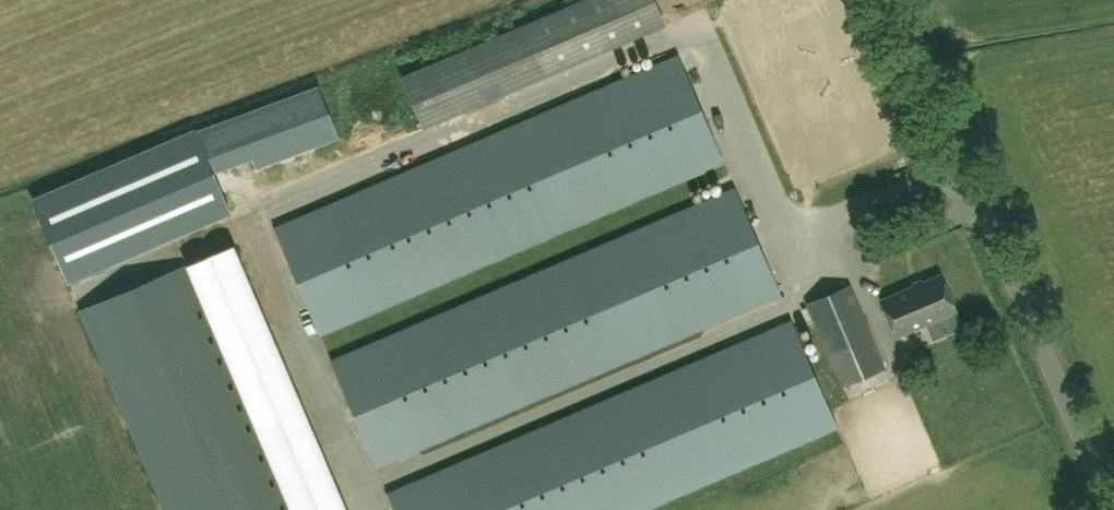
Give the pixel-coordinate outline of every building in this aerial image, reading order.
[(655,0),(581,0),(402,76),(424,127),(665,24),(655,0)] [(679,56),(275,228),(320,333),(723,161),(679,56)] [(319,85),(198,133),(214,171),(252,157),(256,167),(338,137),(319,85)] [(214,171),(198,133),(197,128),(33,199),(69,282),(231,213),(214,171)] [(377,466),(780,293),(735,188),(332,361),(377,466)] [(184,266),(288,509),(347,509),(234,244),(184,266)] [(81,310),(167,509),(288,509),(184,266),(81,310)] [(896,335),(956,309),(940,273),(880,299),(896,335)] [(807,302),(843,386),(885,368),(849,284),(807,302)] [(396,509),(639,509),(835,427),(792,321),(389,493),(396,509)]
